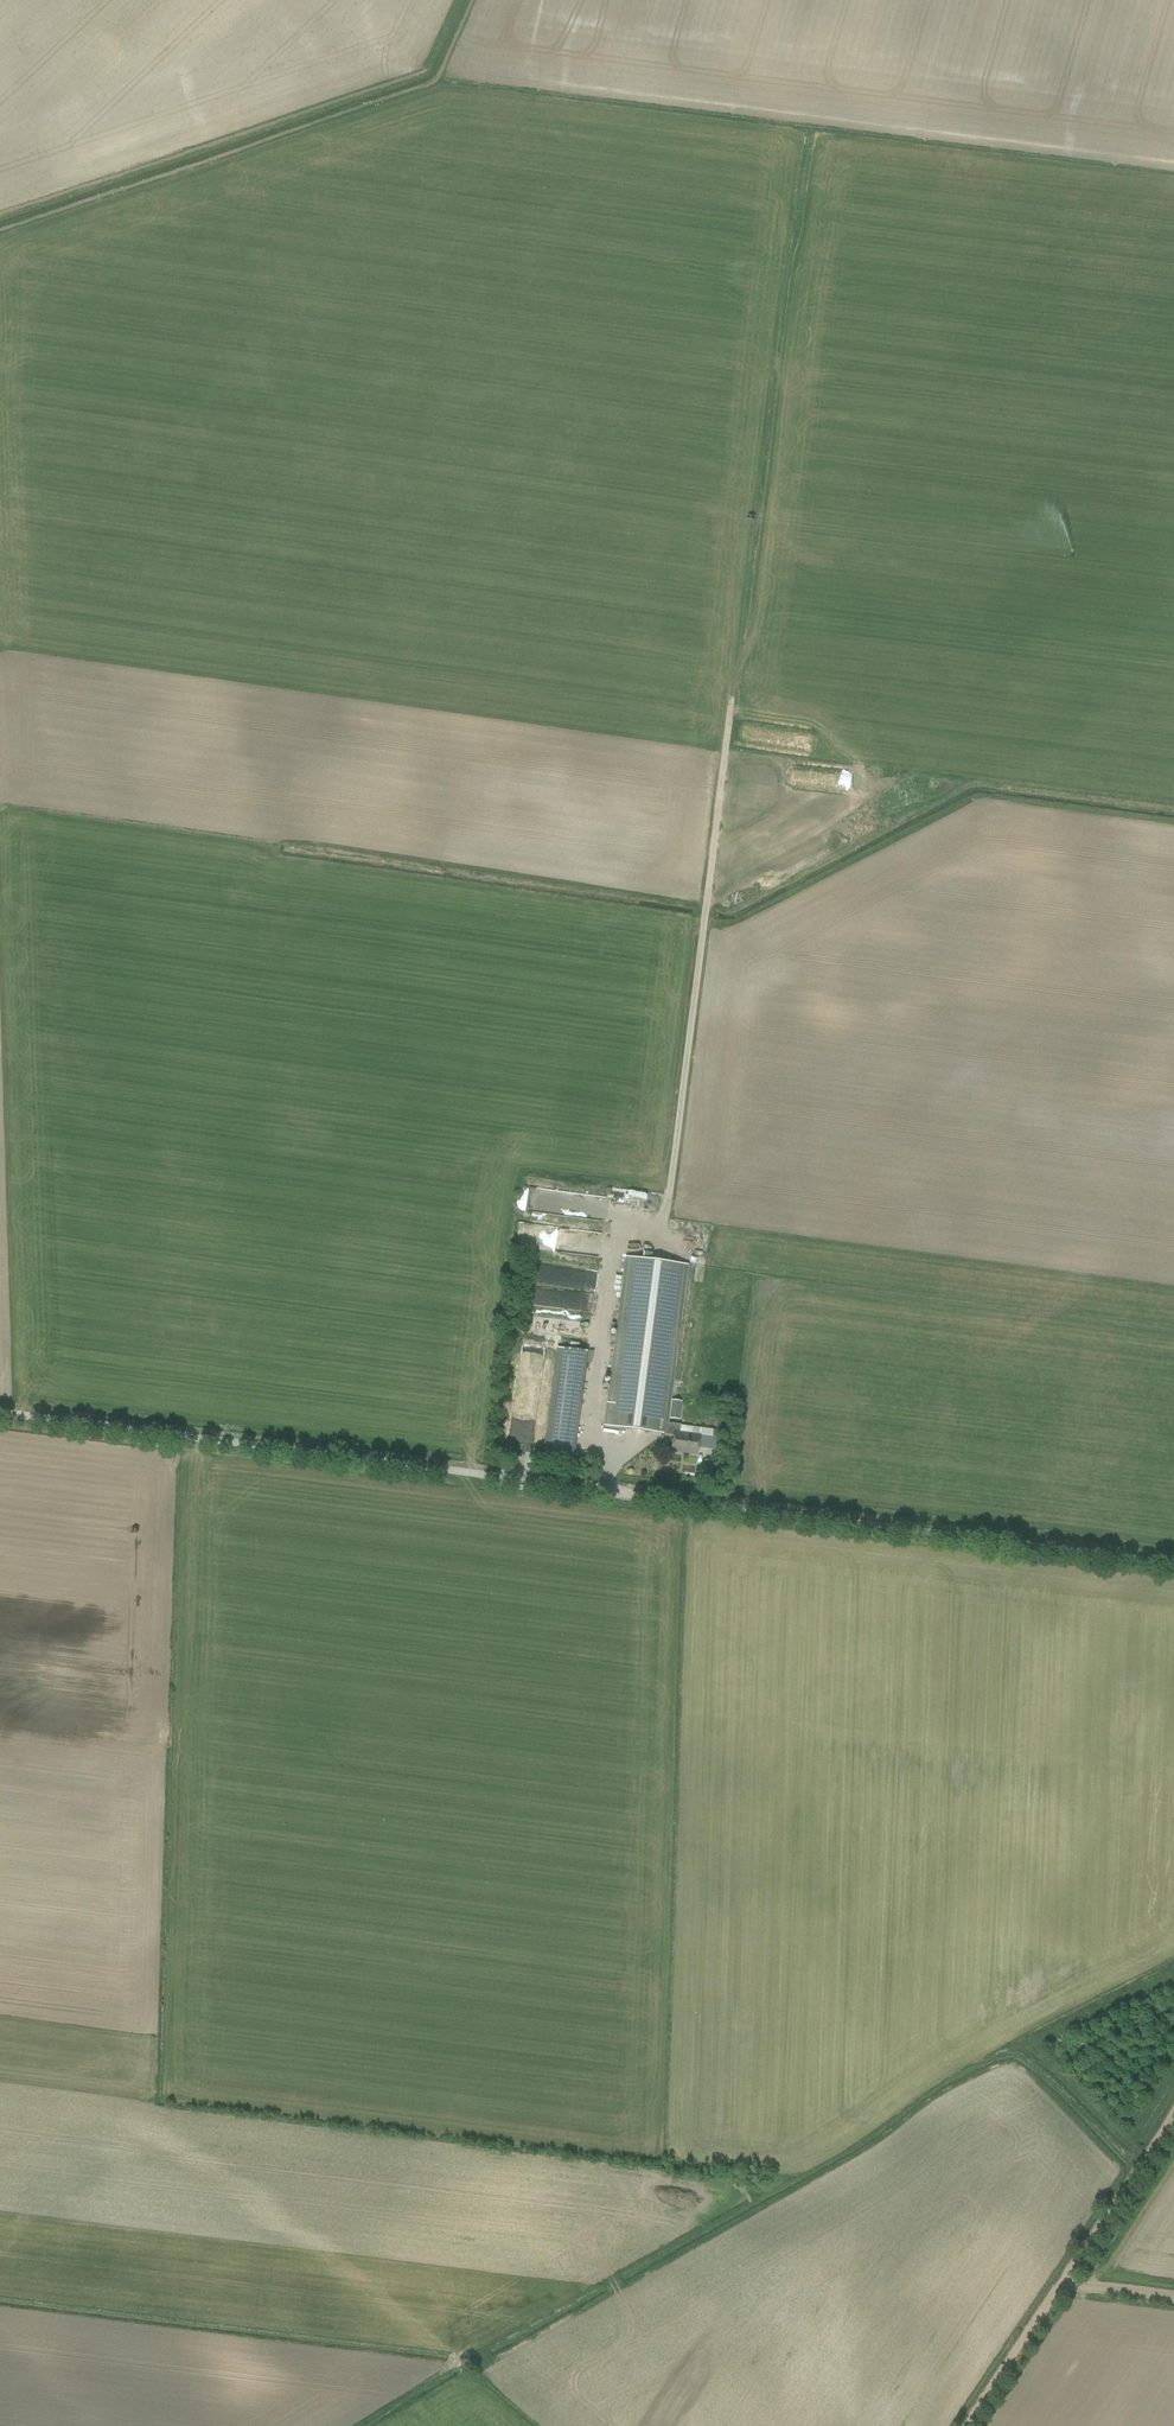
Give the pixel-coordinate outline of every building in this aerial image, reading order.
[(781,872),(791,863),(783,853),(773,862),(781,872)] [(627,1257),(605,1426),(665,1434),(665,1432),(673,1433),(671,1451),(697,1455),(699,1436),(679,1433),(680,1425),(666,1423),(687,1265),(627,1257)] [(545,1306),(578,1308),(579,1294),(538,1291),(537,1302),(545,1303),(545,1306)] [(557,1347),(543,1457),(572,1460),(586,1351),(557,1347)] [(678,1420),(680,1402),(671,1401),(669,1419),(678,1420)]
